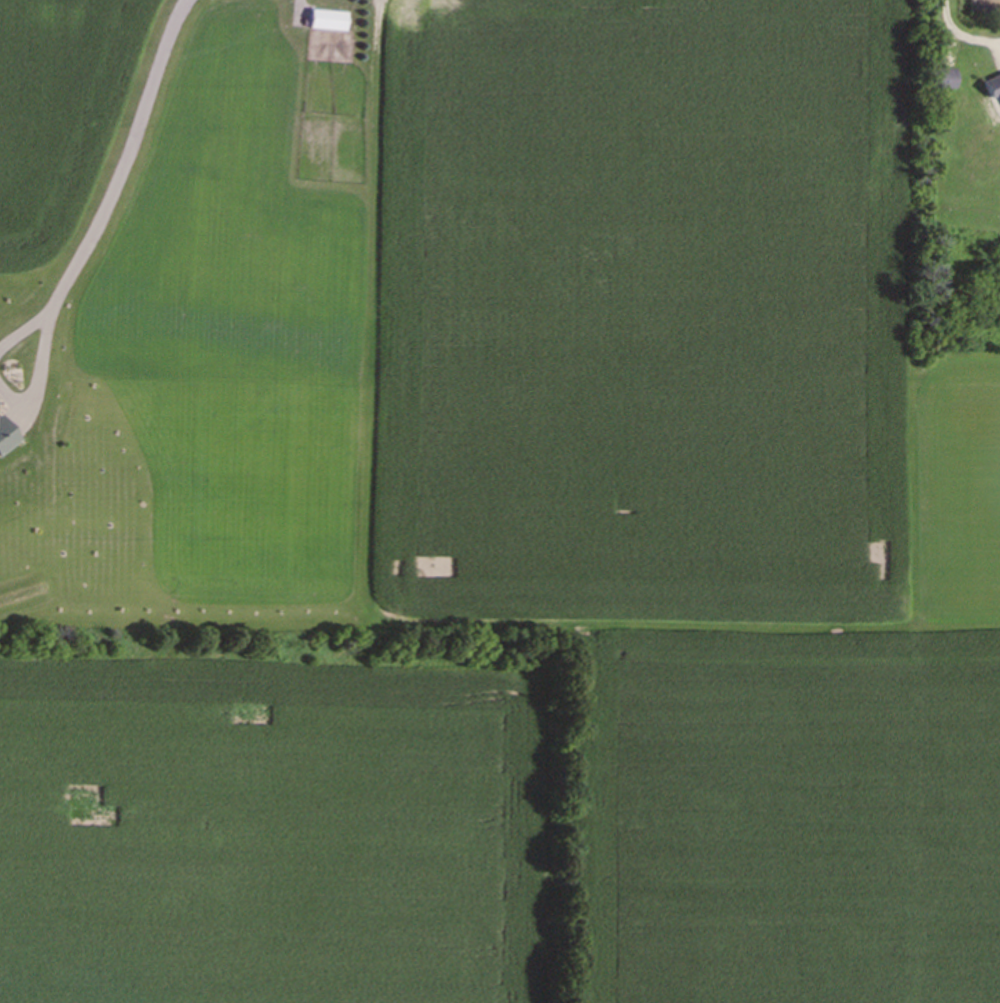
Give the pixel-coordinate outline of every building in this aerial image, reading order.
[(924,71),(924,91),(953,91),(953,71),(924,71)] [(979,84),(986,101),(999,96),(999,98),(999,75),(979,84)]
